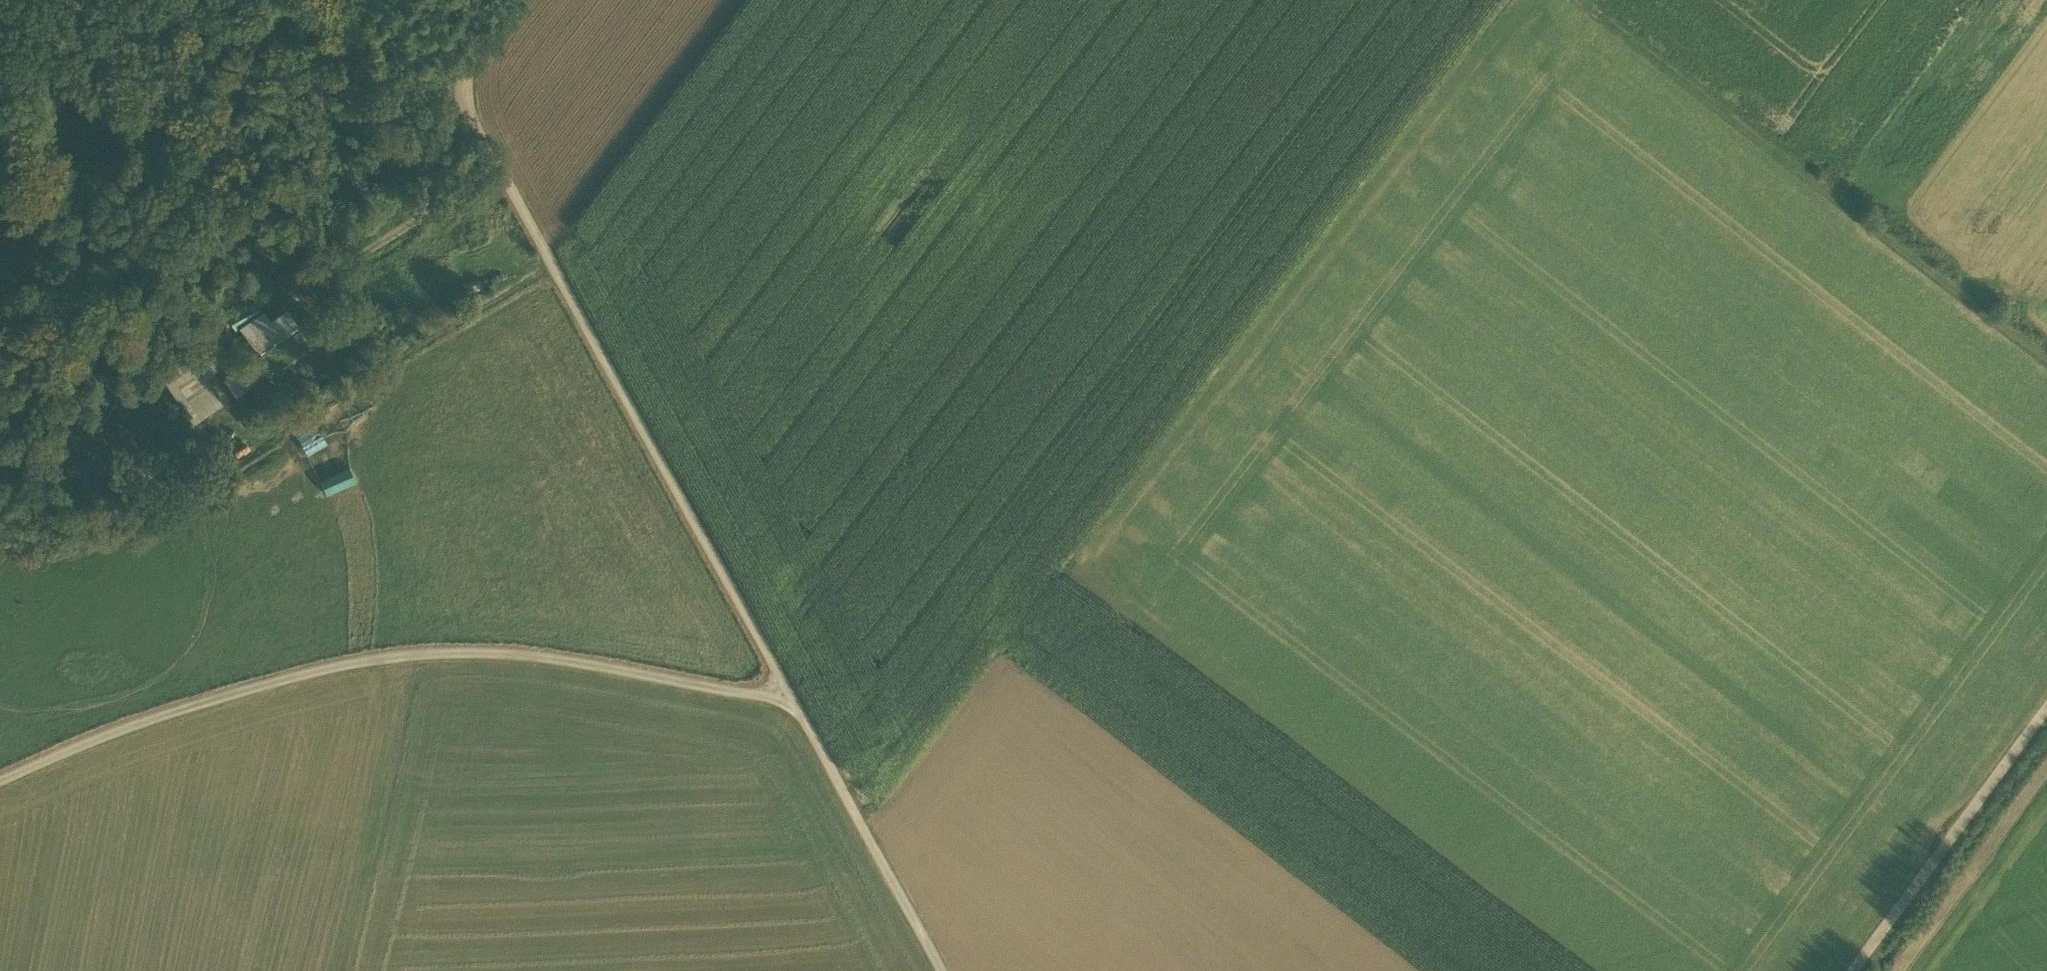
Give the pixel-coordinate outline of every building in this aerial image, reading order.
[(226,381),(236,396),(304,349),(291,332),(297,327),(286,314),(270,324),(264,315),(243,329),(264,356),(226,381)] [(202,346),(201,347),(162,373),(196,424),(223,406),(205,379),(217,371),(233,361),(222,343),(228,339),(219,323),(212,328),(196,336),(202,346)] [(353,465),(323,478),(330,494),(360,481),(353,465)]
